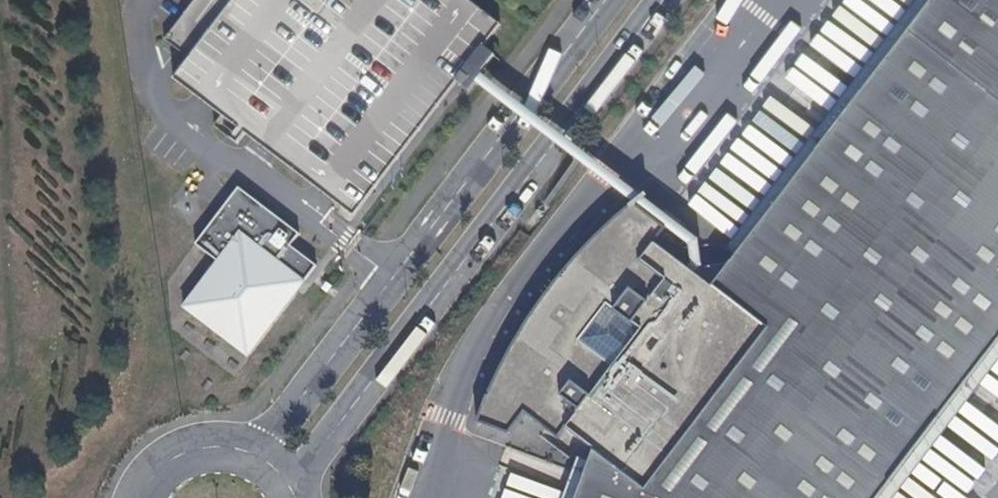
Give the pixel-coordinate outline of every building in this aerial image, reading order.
[(167,39),(187,54),(170,76),(348,211),(488,28),(451,0),(197,0),(167,39)] [(594,458),(579,497),(881,497),(997,343),(997,0),(937,0),(716,291),(617,219),(495,386),(594,458)] [(213,260),(178,310),(249,360),(315,265),(288,246),(298,232),(234,188),(193,246),(213,260)]
